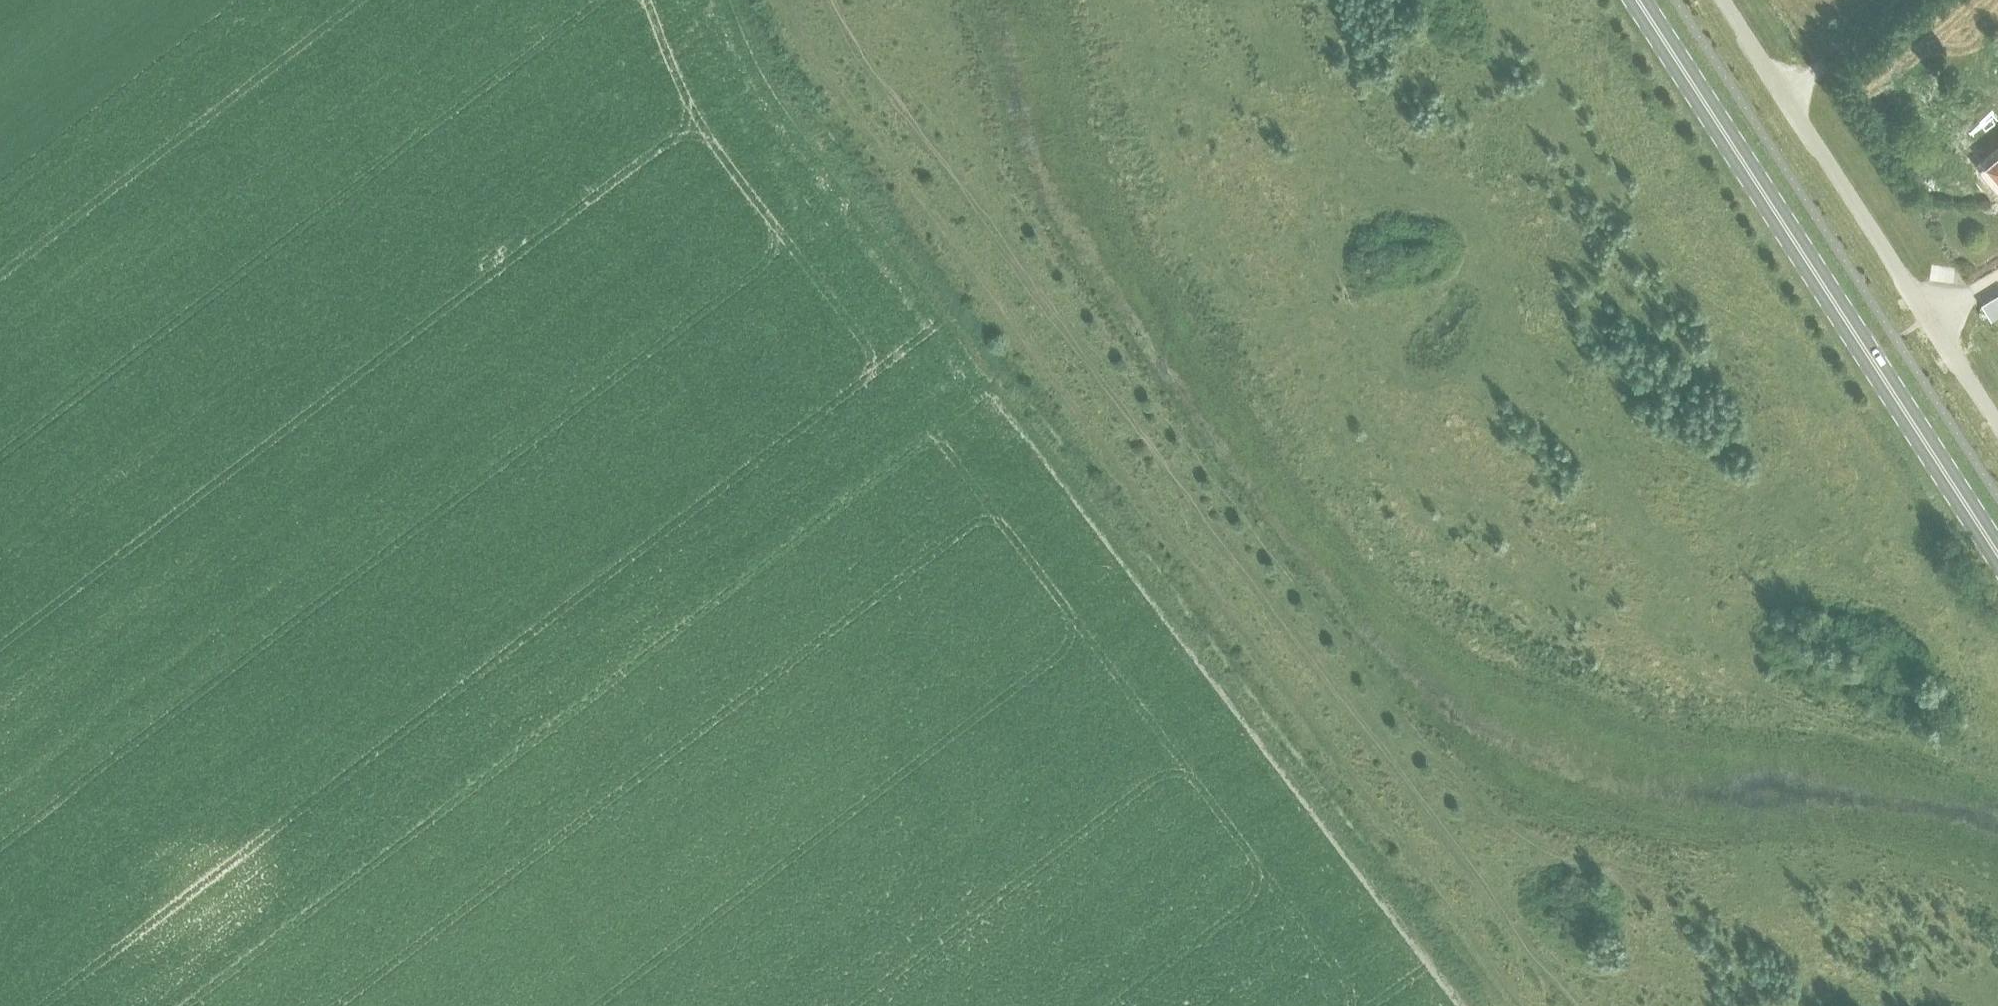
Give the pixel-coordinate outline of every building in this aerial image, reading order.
[(1991,177),(1993,175),(1997,181),(1997,153),(1984,165),(1987,168),(1984,170),(1991,177)] [(1958,283),(1960,266),(1934,264),(1933,281),(1958,283)] [(1980,303),(1989,319),(1997,314),(1997,292),(1980,303)]
